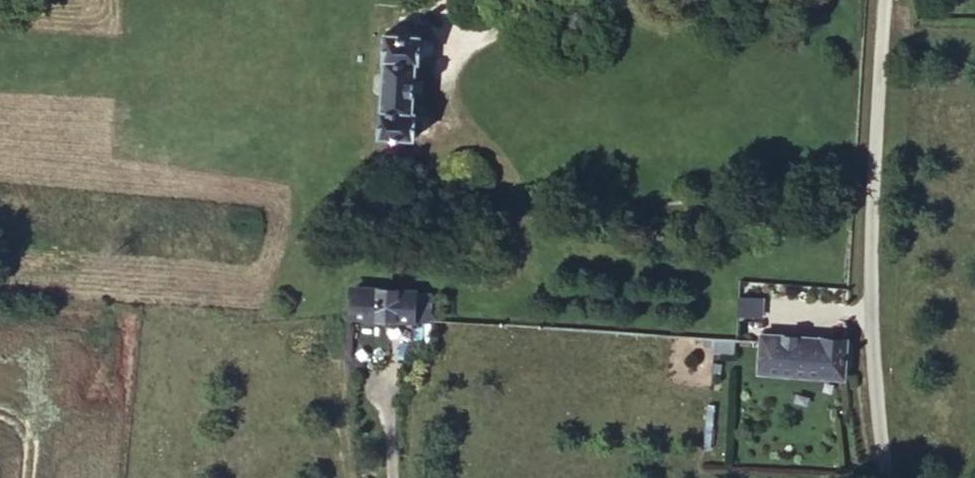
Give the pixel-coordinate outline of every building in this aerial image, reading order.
[(422,34),(385,31),(378,132),(414,135),(415,129),(426,125),(428,120),(426,115),(418,112),(419,58),(426,54),(427,49),(426,43),(421,41),(422,34)] [(403,319),(403,290),(348,290),(346,319),(403,319)] [(403,319),(429,320),(429,290),(403,290),(403,319)] [(739,298),(739,315),(761,316),(762,298),(739,298)] [(759,372),(841,372),(844,338),(761,337),(759,372)]
